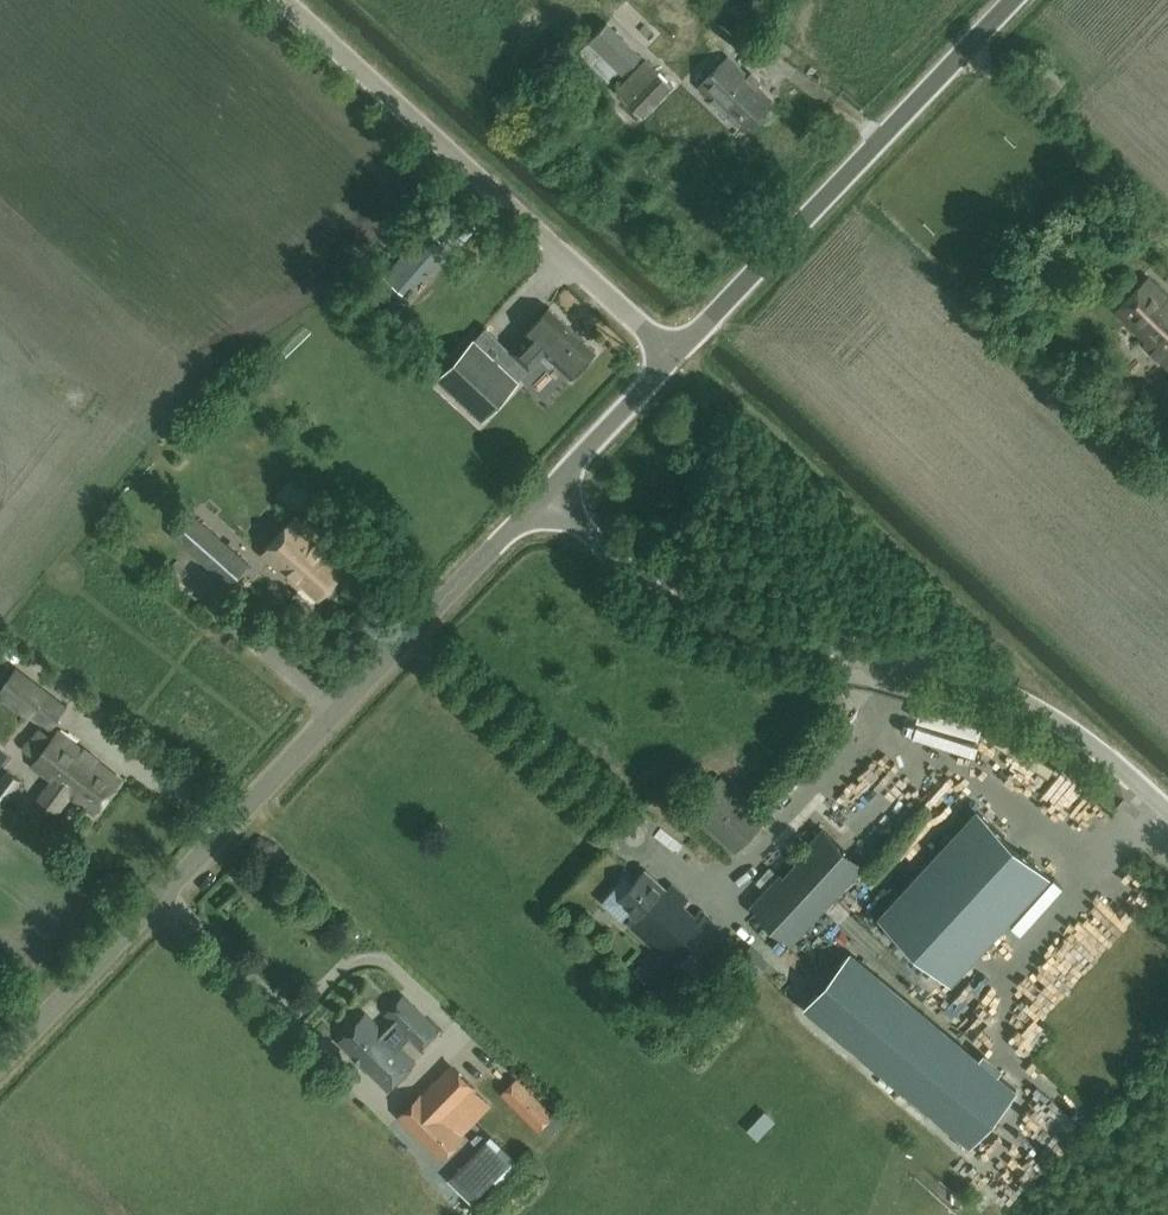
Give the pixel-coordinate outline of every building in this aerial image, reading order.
[(710,25),(740,48),(753,32),(723,8),(710,25)] [(611,23),(596,40),(630,69),(645,52),(611,23)] [(587,52),(619,81),(628,71),(596,42),(587,52)] [(774,98),(729,55),(700,86),(744,129),(774,98)] [(642,118),(674,86),(645,59),(616,90),(642,118)] [(1035,81),(1050,95),(1060,84),(1045,70),(1035,81)] [(404,279),(424,263),(404,240),(385,256),(404,279)] [(1167,364),(1167,297),(1148,277),(1121,304),(1152,335),(1145,342),(1167,364)] [(572,376),(597,349),(550,306),(525,332),(526,333),(511,349),(531,368),(542,355),(552,365),(556,361),(572,376)] [(519,379),(475,337),(438,375),(483,417),(519,379)] [(192,513),(173,535),(230,585),(249,563),(192,513)] [(260,554),(275,567),(297,587),(300,583),(317,598),(343,569),(327,555),(330,551),(293,518),(260,554)] [(0,689),(0,692),(29,714),(31,711),(51,726),(65,707),(15,669),(0,689)] [(121,779),(58,731),(33,763),(54,779),(40,797),(57,810),(71,792),(96,812),(121,779)] [(798,763),(809,781),(818,776),(807,758),(798,763)] [(23,782),(6,769),(0,778),(0,802),(4,805),(23,782)] [(690,809),(736,851),(767,818),(721,775),(690,809)] [(951,981),(1049,875),(978,810),(880,916),(951,981)] [(781,874),(752,905),(792,941),(863,865),(823,828),(793,860),(796,863),(784,877),(781,874)] [(644,868),(633,880),(625,874),(604,897),(604,902),(619,916),(623,915),(628,911),(633,915),(627,921),(632,926),(632,927),(656,949),(636,971),(651,985),(712,918),(699,906),(694,912),(683,902),(688,896),(677,886),(671,892),(644,868)] [(759,972),(768,963),(751,946),(742,956),(759,972)] [(851,951),(805,1006),(970,1142),(1015,1087),(851,951)] [(1048,983),(1070,964),(1058,951),(1036,969),(1048,983)] [(1146,975),(1153,965),(1134,952),(1127,962),(1146,975)] [(1095,958),(1089,967),(1110,979),(1115,970),(1095,958)] [(339,1041),(355,1057),(388,1089),(415,1061),(400,1046),(409,1036),(410,1037),(428,1018),(404,995),(386,1014),(390,1018),(381,1028),(366,1013),(339,1041)] [(420,1094),(400,1115),(442,1156),(463,1135),(459,1132),(445,1118),(475,1087),(456,1068),(439,1086),(435,1082),(422,1095),(420,1094)] [(553,1113),(518,1077),(504,1091),(540,1126),(553,1113)]
